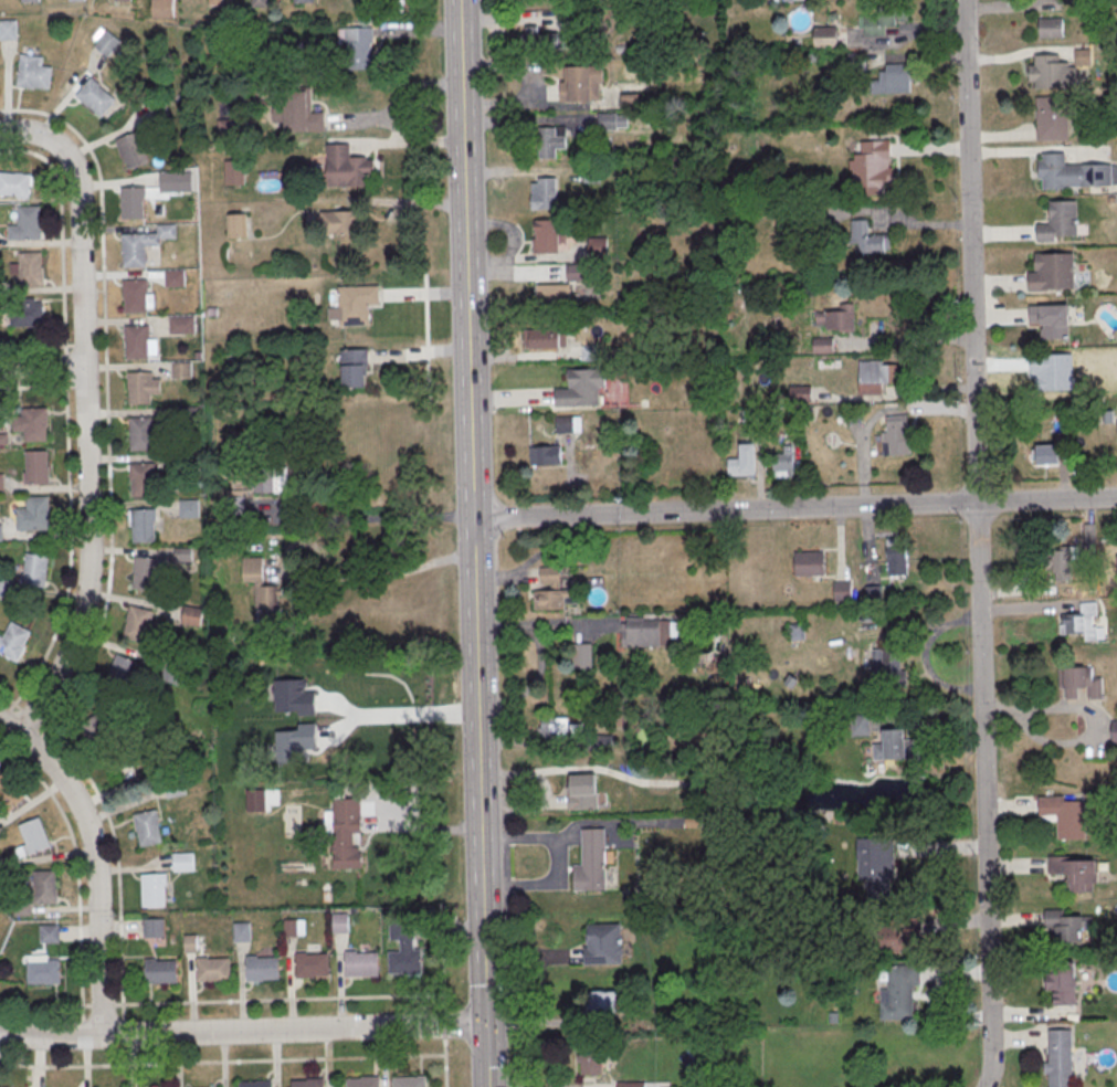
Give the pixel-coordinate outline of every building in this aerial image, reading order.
[(154,19),(153,0),(169,0),(169,19),(154,19)] [(253,9),(253,0),(268,0),(268,8),(253,9)] [(878,8),(908,8),(909,22),(897,23),(897,28),(885,28),(885,36),(865,38),(865,29),(860,30),(858,18),(878,18),(878,8)] [(571,17),(594,17),(596,33),(572,33),(571,17)] [(1039,20),(1063,20),(1063,38),(1040,39),(1039,20)] [(15,41),(0,41),(0,22),(14,21),(15,41)] [(372,69),(372,27),(343,27),(343,69),(372,69)] [(521,35),(526,35),(526,28),(538,28),(538,35),(559,34),(560,52),(521,53),(521,35)] [(814,29),(836,28),(836,40),(837,49),(814,50),(814,29)] [(93,46),(107,58),(121,41),(107,30),(93,46)] [(1075,51),(1090,51),(1092,66),(1076,66),(1075,51)] [(49,90),(52,66),(42,65),(43,56),(20,53),(16,86),(49,90)] [(847,54),(865,54),(865,62),(865,72),(847,72),(847,54)] [(1035,56),(1060,56),(1061,64),(1069,64),(1069,68),(1076,68),(1076,89),(1035,89),(1035,83),(1029,83),(1029,67),(1035,67),(1035,56)] [(886,66),(915,65),(915,82),(910,82),(910,95),(871,95),(871,81),(879,81),(879,73),(886,73),(886,66)] [(566,68),(603,67),(604,85),(600,85),(600,103),(561,104),(560,83),(566,83),(566,68)] [(102,117),(117,97),(90,77),(75,97),(102,117)] [(323,110),(324,130),(285,131),(284,120),(272,120),(271,106),(283,106),(282,86),(309,85),(310,112),(323,110)] [(623,94),(623,106),(638,106),(638,94),(623,94)] [(1036,98),(1067,98),(1068,143),(1037,143),(1036,98)] [(626,128),(626,115),(600,115),(600,128),(626,128)] [(566,148),(566,126),(538,126),(538,158),(556,158),(556,148),(566,148)] [(115,140),(126,171),(149,163),(138,131),(115,140)] [(860,139),(888,139),(889,149),(889,159),(887,160),(887,172),(885,172),(886,193),(865,193),(865,186),(852,186),(851,169),(849,169),(847,158),(853,158),(853,152),(860,152),(860,139)] [(327,146),(328,188),(368,188),(368,177),(375,176),(375,161),(367,161),(367,159),(350,159),(350,146),(327,146)] [(1065,167),(1116,166),(1116,188),(1066,189),(1066,190),(1043,191),(1043,180),(1039,180),(1039,161),(1042,161),(1042,155),(1065,155),(1065,167)] [(224,184),(244,184),(244,160),(224,160),(224,184)] [(30,198),(33,175),(0,172),(0,195),(30,198)] [(191,172),(160,172),(160,192),(191,192),(191,172)] [(538,180),(557,179),(557,211),(531,212),(531,184),(538,184),(538,180)] [(122,189),(144,188),(145,221),(123,222),(122,189)] [(1050,203),(1077,202),(1078,238),(1055,238),(1055,244),(1037,244),(1036,226),(1050,226),(1050,203)] [(18,208),(40,208),(41,241),(19,242),(18,208)] [(325,234),(360,234),(360,211),(325,211),(325,234)] [(227,237),(244,237),(244,213),(227,213),(227,237)] [(868,219),(851,219),(851,253),(886,253),(886,233),(868,233),(868,219)] [(540,223),(559,223),(560,255),(534,255),(534,229),(540,229),(540,223)] [(124,236),(146,235),(147,268),(125,270),(124,236)] [(589,240),(608,239),(609,258),(590,260),(589,240)] [(20,254),(42,254),(43,287),(21,288),(20,254)] [(1029,274),(1035,274),(1035,255),(1075,254),(1075,292),(1029,294),(1029,274)] [(567,266),(586,266),(586,283),(568,283),(567,266)] [(166,273),(185,273),(185,288),(166,289),(166,273)] [(125,282),(147,282),(148,315),(126,316),(125,282)] [(561,284),(536,284),(536,305),(561,305),(561,284)] [(339,289),(380,287),(380,307),(370,307),(371,327),(340,328),(339,289)] [(44,301),(11,301),(11,326),(44,326),(44,301)] [(839,303),(853,302),(854,330),(839,331),(837,328),(825,329),(825,325),(815,325),(814,310),(839,309),(839,303)] [(1030,307),(1069,306),(1071,341),(1040,342),(1040,325),(1030,325),(1030,307)] [(170,319),(189,318),(190,335),(170,335),(170,319)] [(126,328),(148,327),(149,361),(127,361),(126,328)] [(525,333),(559,330),(560,350),(525,351),(525,333)] [(812,337),(831,336),(832,344),(832,351),(812,352),(812,337)] [(582,347),(601,346),(602,362),(583,363),(582,347)] [(343,352),(344,392),(367,391),(367,372),(370,372),(370,351),(343,352)] [(898,383),(897,360),(858,361),(859,393),(886,393),(885,383),(898,383)] [(172,365),(191,363),(192,380),(172,380),(172,365)] [(568,371),(605,370),(605,389),(599,389),(600,408),(556,409),(555,391),(569,390),(569,382),(568,382),(568,371)] [(128,374),(151,373),(152,408),(129,409),(128,374)] [(845,408),(863,407),(863,426),(846,428),(845,408)] [(21,441),(47,441),(47,408),(21,408),(21,441)] [(883,415),(883,454),(909,454),(909,415),(883,415)] [(556,416),(556,432),(580,432),(580,416),(556,416)] [(130,420),(152,419),(154,453),(131,453),(130,420)] [(1032,445),(1032,464),(1059,464),(1059,445),(1032,445)] [(561,446),(530,446),(530,465),(561,465),(561,446)] [(728,457),(728,476),(755,476),(755,446),(740,446),(740,457),(728,457)] [(794,477),(794,447),(773,447),(773,477),(794,477)] [(25,453),(48,453),(49,486),(27,487),(25,453)] [(131,466),(154,465),(155,499),(133,500),(131,466)] [(257,492),(289,492),(289,468),(257,468),(257,492)] [(27,499),(49,499),(50,532),(28,534),(27,499)] [(180,503),(199,503),(199,519),(180,519),(180,503)] [(133,511),(155,511),(156,545),(134,546),(133,511)] [(907,575),(907,538),(887,538),(887,575),(907,575)] [(1073,580),(1073,546),(1048,546),(1048,580),(1073,580)] [(48,555),(25,553),(22,584),(45,586),(48,555)] [(795,556),(825,555),(825,578),(797,579),(795,556)] [(167,571),(167,557),(133,557),(133,589),(158,589),(158,571),(167,571)] [(243,583),(255,583),(255,625),(277,625),(277,585),(263,585),(263,557),(243,557),(243,583)] [(540,584),(560,584),(560,567),(540,567),(540,584)] [(15,581),(0,579),(0,596),(12,597),(15,581)] [(834,584),(852,584),(852,603),(835,604),(834,584)] [(865,588),(882,588),(883,606),(866,608),(865,588)] [(535,609),(565,609),(565,589),(535,589),(535,609)] [(145,644),(154,611),(131,605),(122,638),(145,644)] [(1061,635),(1084,635),(1084,640),(1097,640),(1096,605),(1081,605),(1081,614),(1060,614),(1061,635)] [(621,618),(621,646),(675,646),(675,618),(621,618)] [(11,623),(7,632),(0,630),(0,654),(19,661),(31,630),(11,623)] [(576,668),(591,668),(591,645),(576,645),(576,668)] [(893,673),(893,649),(872,649),(872,673),(893,673)] [(133,692),(144,664),(117,653),(106,682),(133,692)] [(1058,669),(1094,668),(1094,679),(1103,679),(1104,701),(1089,701),(1089,690),(1078,692),(1078,700),(1067,700),(1067,690),(1060,692),(1058,669)] [(853,736),(869,733),(866,715),(849,718),(853,736)] [(92,746),(116,746),(116,719),(91,720),(92,746)] [(562,741),(562,736),(583,736),(583,719),(542,719),(542,741),(562,741)] [(873,743),(873,760),(906,760),(906,729),(883,729),(883,743),(873,743)] [(611,749),(611,735),(591,735),(591,749),(611,749)] [(8,774),(0,779),(0,799),(6,809),(23,798),(8,774)] [(597,810),(597,774),(569,774),(569,810),(597,810)] [(1040,801),(1065,800),(1066,804),(1085,803),(1087,842),(1058,843),(1058,817),(1040,819),(1040,801)] [(334,802),(361,801),(362,872),(336,872),(334,802)] [(134,815),(141,847),(163,841),(156,809),(134,815)] [(16,848),(19,857),(51,847),(41,817),(19,824),(25,845),(16,848)] [(581,831),(604,831),(607,891),(573,893),(573,867),(582,866),(581,831)] [(857,841),(894,840),(895,879),(892,879),(892,901),(868,903),(868,880),(858,882),(857,841)] [(175,856),(194,855),(194,874),(175,874),(175,856)] [(1050,859),(1050,877),(1066,877),(1066,893),(1094,893),(1094,887),(1099,887),(1098,863),(1072,864),(1072,859),(1050,859)] [(34,903),(57,903),(57,870),(34,870),(34,903)] [(166,907),(166,873),(142,873),(142,907),(166,907)] [(1045,912),(1064,911),(1064,918),(1084,918),(1084,946),(1053,947),(1053,930),(1046,930),(1045,912)] [(333,933),(348,933),(348,912),(333,912),(333,933)] [(304,936),(304,920),(285,920),(285,936),(304,936)] [(885,952),(917,952),(917,920),(885,920),(885,952)] [(145,921),(165,921),(165,940),(145,940),(145,921)] [(250,942),(250,923),(234,923),(234,942),(250,942)] [(422,975),(422,949),(414,949),(413,923),(389,924),(389,941),(400,941),(400,951),(388,951),(389,975),(422,975)] [(40,927),(60,927),(61,946),(41,946),(40,927)] [(588,928),(611,927),(613,971),(589,971),(588,928)] [(346,954),(347,980),(365,980),(365,978),(380,978),(379,956),(358,956),(358,953),(346,954)] [(296,956),(296,981),(315,981),(315,979),(330,979),(329,957),(308,957),(308,956),(296,956)] [(246,959),(247,985),(265,984),(265,983),(281,982),(280,960),(259,961),(259,959),(246,959)] [(198,960),(198,985),(217,985),(217,983),(231,983),(231,961),(209,961),(209,960),(198,960)] [(145,961),(146,988),(164,986),(164,985),(179,984),(178,962),(157,963),(157,961),(145,961)] [(28,964),(61,964),(61,985),(29,986),(28,964)] [(1052,964),(1076,964),(1077,1007),(1055,1009),(1055,995),(1048,995),(1048,978),(1052,978),(1052,964)] [(888,968),(920,968),(921,989),(914,989),(914,1022),(882,1022),(881,992),(888,992),(888,968)] [(617,1019),(617,989),(584,989),(584,1019),(617,1019)] [(1073,1032),(1074,1086),(1050,1086),(1050,1077),(1045,1077),(1045,1066),(1050,1066),(1048,1032),(1073,1032)] [(602,1075),(602,1050),(581,1050),(581,1075),(602,1075)] [(347,1077),(347,1086),(381,1086),(381,1077),(347,1077)] [(428,1078),(409,1078),(409,1080),(394,1080),(394,1086),(428,1086),(428,1078)]
